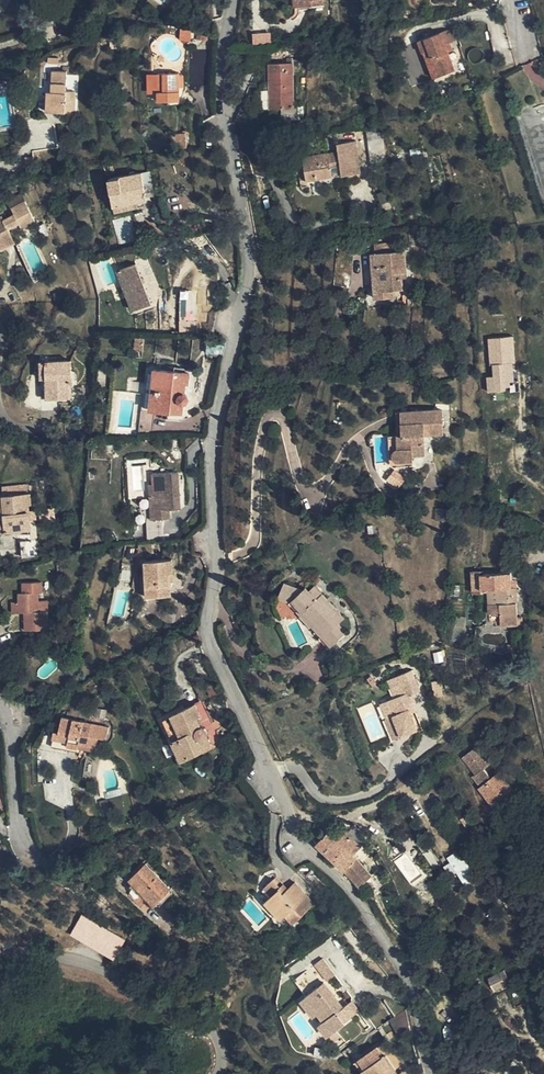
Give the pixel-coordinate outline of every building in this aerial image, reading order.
[(424,53),(430,51),(440,77),(455,71),(449,53),(446,45),(452,43),(457,41),(452,29),(449,30),(448,30),(433,36),(431,32),(423,35),(425,39),(419,42),(424,53)] [(361,54),(357,35),(350,36),(352,56),(361,54)] [(446,45),(449,53),(454,51),(452,43),(446,45)] [(434,79),(435,79),(440,77),(430,51),(424,53),(434,79)] [(191,84),(203,84),(203,61),(190,61),(191,84)] [(294,74),(294,64),(270,64),(270,109),(281,109),(295,108),(294,74)] [(68,71),(54,71),(53,85),(53,92),(49,92),(47,112),(76,113),(77,91),(67,91),(68,71)] [(181,73),(159,73),(159,92),(159,101),(180,101),(180,88),(184,88),(184,76),(181,76),(181,73)] [(281,109),(282,113),(282,121),(298,121),(298,108),(295,108),(281,109)] [(369,142),(383,140),(382,128),(367,130),(369,142)] [(179,149),(188,149),(187,134),(177,134),(179,149)] [(343,176),(361,173),(356,141),(338,144),(339,151),(340,155),(329,157),(329,153),(304,157),(307,174),(315,173),(316,179),(332,177),(331,169),(341,167),(343,176)] [(146,194),(155,192),(151,172),(142,173),(146,194)] [(142,173),(109,179),(115,206),(138,202),(148,200),(146,194),(142,173)] [(333,182),(332,177),(316,179),(315,173),(307,174),(309,186),(333,182)] [(3,249),(17,242),(10,229),(20,224),(23,228),(36,222),(26,201),(13,208),(15,214),(5,219),(3,216),(0,217),(0,244),(3,249)] [(138,202),(115,206),(116,212),(139,208),(138,202)] [(20,244),(18,245),(29,269),(31,267),(20,244)] [(376,254),(396,252),(396,244),(376,245),(376,254)] [(404,273),(408,273),(407,251),(396,252),(376,254),(376,267),(380,267),(381,291),(395,290),(405,290),(404,278),(404,273)] [(395,297),(395,290),(381,291),(380,267),(376,267),(376,254),(372,254),(376,298),(395,297)] [(137,264),(119,270),(134,310),(152,305),(137,264)] [(31,267),(29,269),(36,282),(43,279),(40,271),(35,274),(31,267)] [(196,320),(196,291),(179,291),(179,320),(196,320)] [(485,377),(486,393),(507,391),(506,382),(515,382),(512,336),(488,338),(491,377),(485,377)] [(145,338),(137,337),(135,351),(143,352),(145,338)] [(72,375),(72,372),(71,361),(47,361),(48,399),(72,398),(72,380),(69,380),(69,375),(72,375)] [(139,393),(144,394),(153,394),(155,370),(156,365),(147,364),(145,383),(140,382),(139,393)] [(151,411),(156,411),(159,388),(162,388),(163,371),(155,370),(153,394),(151,411)] [(167,412),(183,414),(184,404),(187,404),(189,402),(190,401),(190,398),(189,396),(187,395),(185,394),(186,384),(189,385),(190,374),(174,372),(163,371),(162,388),(159,388),(156,411),(167,412)] [(143,410),(140,430),(154,431),(156,411),(151,411),(143,410)] [(425,456),(424,444),(420,444),(420,436),(424,436),(444,435),(443,410),(402,412),(403,435),(398,435),(399,450),(396,451),(395,452),(394,455),(394,457),(395,459),(397,461),(400,462),(413,461),(413,456),(425,456)] [(167,420),(182,421),(183,414),(167,412),(167,420)] [(414,467),(413,461),(400,462),(397,461),(395,459),(394,457),(394,455),(395,452),(396,451),(399,450),(398,435),(389,436),(391,464),(394,468),(414,467)] [(477,446),(476,435),(468,436),(468,446),(477,446)] [(471,468),(463,467),(463,482),(472,482),(471,468)] [(179,473),(153,474),(153,485),(155,510),(151,510),(152,520),(171,519),(170,510),(181,509),(179,473)] [(4,497),(7,531),(31,529),(29,504),(32,504),(31,485),(3,487),(4,497)] [(155,510),(153,485),(149,485),(150,498),(140,499),(141,521),(152,520),(151,510),(155,510)] [(21,542),(22,558),(40,557),(38,540),(21,542)] [(155,597),(171,597),(170,582),(170,574),(173,575),(172,560),(146,561),(147,587),(155,587),(155,597)] [(512,580),(511,574),(485,574),(481,574),(480,572),(472,572),(473,593),(481,593),(482,593),(482,590),(493,589),(500,589),(500,604),(494,605),(489,605),(489,614),(501,614),(501,627),(518,626),(518,617),(516,588),(512,589),(512,580)] [(20,602),(20,613),(26,613),(27,631),(48,631),(48,601),(38,601),(38,594),(42,594),(42,583),(24,583),(24,593),(20,593),(20,602)] [(309,592),(306,588),(303,591),(285,583),(279,597),(291,602),(293,600),(325,635),(323,637),(332,647),(347,633),(339,624),(345,619),(323,594),(317,600),(309,592)] [(315,586),(309,592),(317,600),(323,594),(315,586)] [(293,600),(291,602),(290,603),(301,616),(299,617),(320,640),(319,641),(328,650),(332,647),(323,637),(325,635),(293,600)] [(108,623),(117,625),(119,615),(114,614),(110,613),(108,623)] [(413,672),(401,676),(403,683),(392,687),(395,698),(381,704),(386,719),(391,718),(394,728),(399,726),(402,736),(415,731),(410,714),(414,713),(409,696),(419,693),(413,672)] [(403,683),(401,676),(389,679),(391,687),(392,687),(403,683)] [(221,739),(203,701),(185,710),(163,719),(174,741),(179,738),(189,757),(222,742),(221,739)] [(163,719),(185,710),(183,706),(158,718),(179,762),(189,757),(179,738),(174,741),(163,719)] [(100,738),(107,740),(110,728),(63,717),(59,734),(56,733),(53,746),(67,750),(68,746),(78,749),(79,744),(98,748),(100,738)] [(392,740),(402,736),(399,726),(394,728),(391,718),(386,719),(384,720),(392,740)] [(226,736),(221,739),(222,742),(225,747),(230,745),(226,736)] [(97,753),(98,748),(79,744),(78,749),(97,753)] [(492,764),(479,748),(465,758),(477,775),(474,777),(481,786),(491,778),(485,770),(492,764)] [(362,847),(344,829),(336,836),(330,831),(317,843),(339,864),(361,887),(373,876),(354,855),(362,847)] [(463,886),(474,878),(457,854),(445,862),(463,886)] [(131,879),(138,886),(150,898),(156,904),(171,889),(147,864),(131,879)] [(321,880),(323,877),(313,868),(307,875),(314,881),(318,877),(321,880)] [(283,871),(276,877),(264,888),(272,896),(266,902),(275,912),(278,908),(285,915),(293,924),(303,915),(295,906),(306,896),(283,871)] [(150,898),(138,886),(130,894),(142,906),(150,898)] [(314,904),(306,896),(295,906),(303,915),(314,904)] [(278,908),(275,912),(281,918),(285,915),(278,908)] [(126,940),(83,915),(72,934),(115,959),(126,940)] [(258,932),(262,928),(255,921),(252,925),(258,932)] [(325,981),(335,974),(323,958),(313,965),(325,981)] [(506,970),(491,977),(497,990),(512,983),(506,970)] [(320,1024),(329,1036),(346,1023),(344,1021),(338,1013),(343,1008),(324,983),(306,997),(319,1014),(327,1007),(333,1014),(320,1024)] [(315,1017),(319,1014),(306,997),(302,1000),(315,1017)] [(344,1021),(359,1010),(352,1001),(343,1008),(338,1013),(344,1021)] [(407,1010),(390,1020),(399,1037),(406,1032),(412,1031),(407,1010)] [(381,1046),(401,1073),(410,1073),(388,1041),(381,1046)] [(352,1046),(348,1049),(365,1073),(368,1073),(366,1070),(367,1069),(361,1059),(352,1046)] [(361,1059),(367,1069),(366,1070),(368,1073),(401,1073),(381,1046),(361,1059)]
